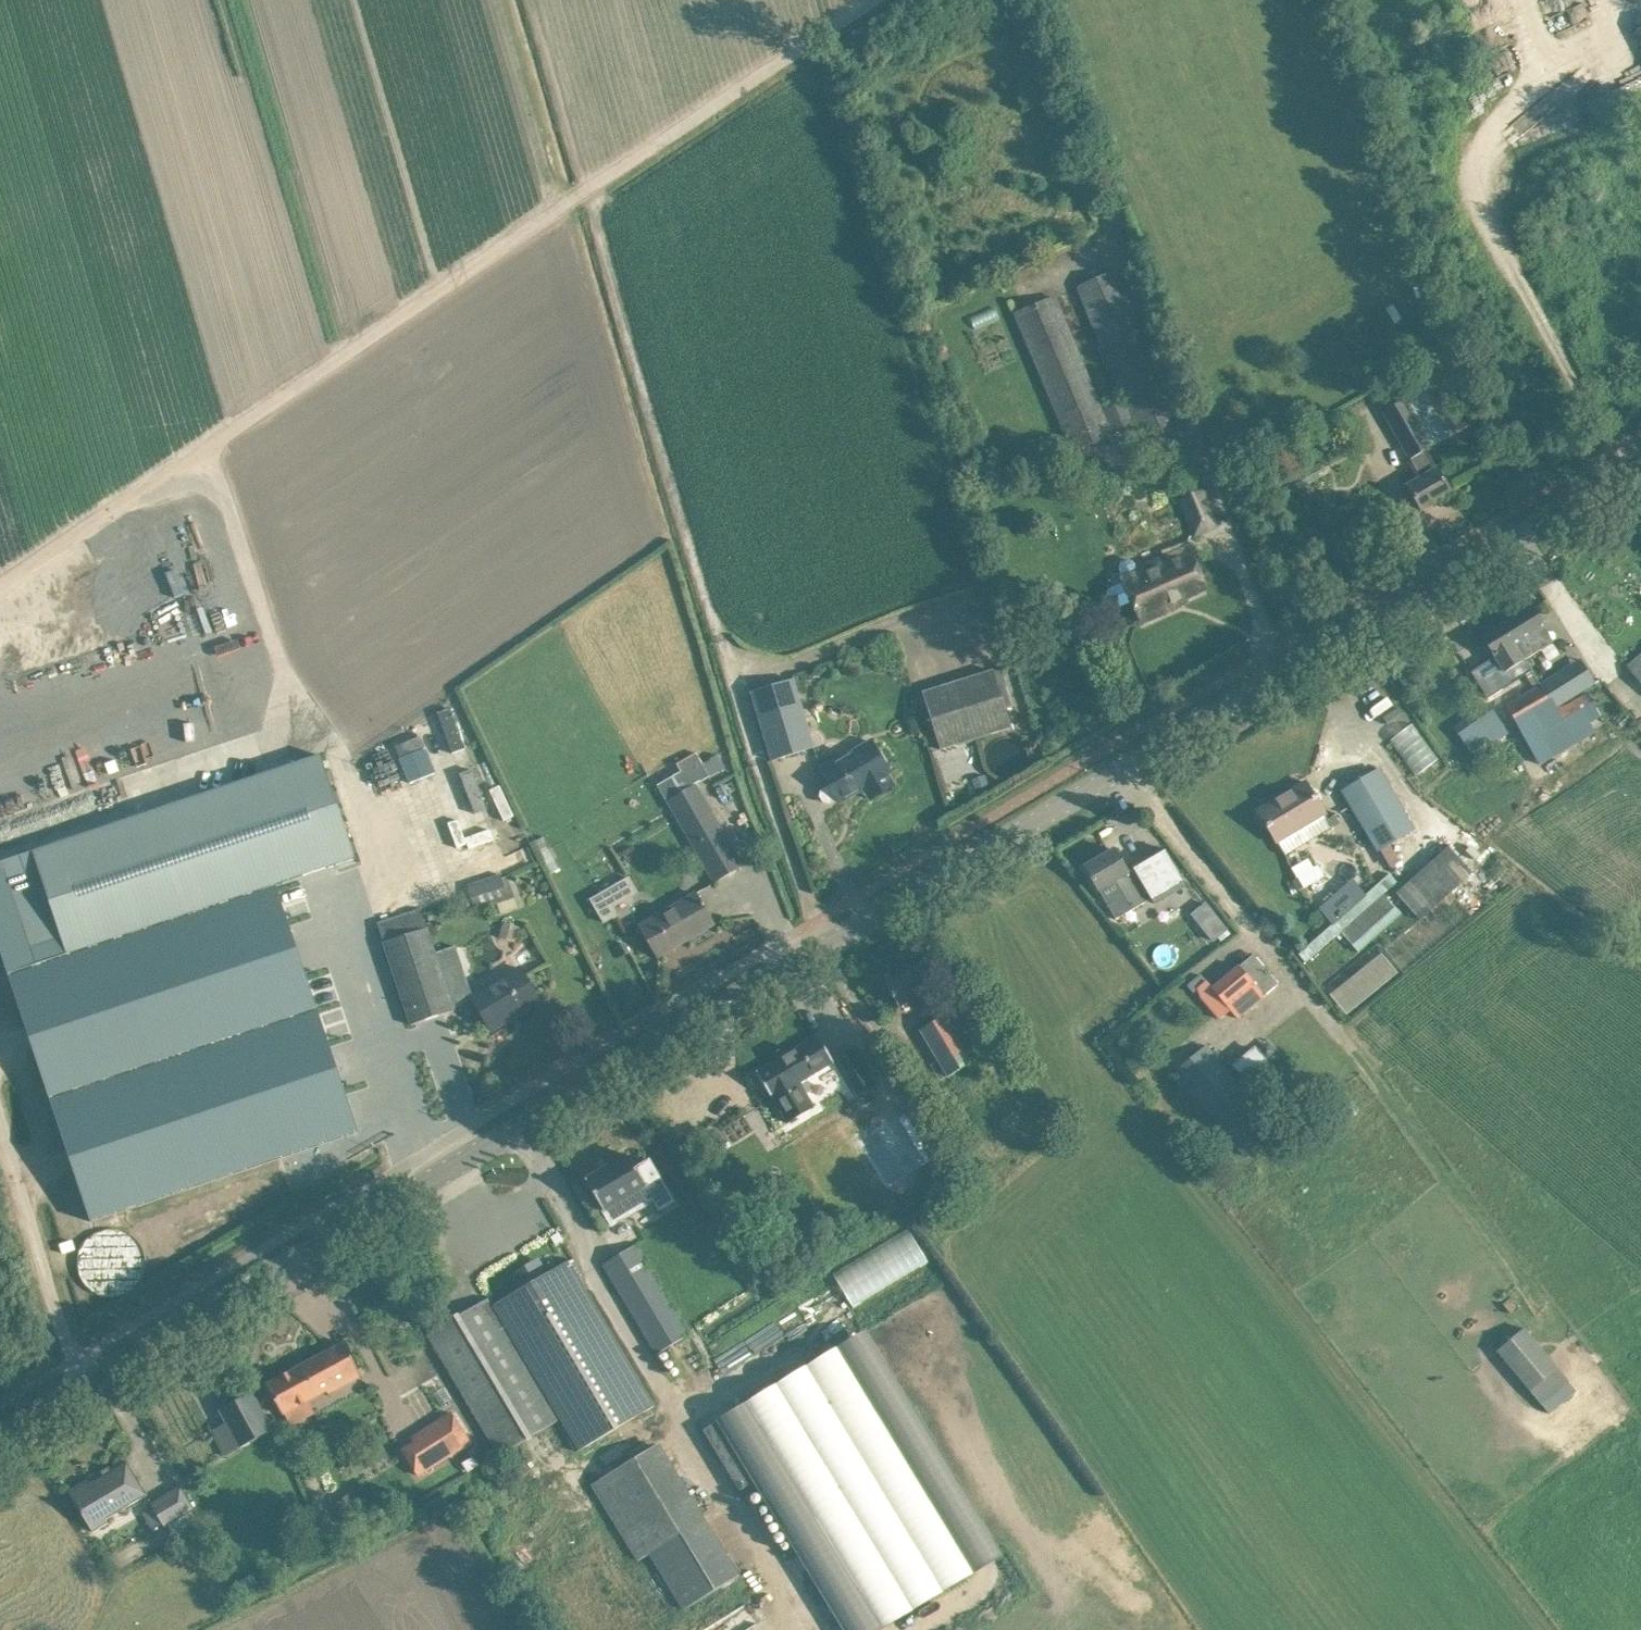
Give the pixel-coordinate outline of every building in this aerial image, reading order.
[(1511,0),(1486,0),(1492,18),(1515,10),(1511,0)] [(1014,314),(1073,451),(1135,425),(1143,445),(1184,427),(1117,270),(1076,288),(1125,401),(1104,411),(1056,296),(1018,312),(1014,314)] [(1384,412),(1412,459),(1473,423),(1453,388),(1434,399),(1427,387),(1384,412)] [(1437,469),(1407,486),(1421,510),(1451,493),(1437,469)] [(1214,525),(1202,493),(1185,500),(1196,531),(1214,525)] [(1111,587),(1108,597),(1110,603),(1119,607),(1133,601),(1141,621),(1170,609),(1168,604),(1205,588),(1188,548),(1138,570),(1134,562),(1128,559),(1123,562),(1120,567),(1124,576),(1122,576),(1124,581),(1111,587)] [(1500,626),(1506,635),(1513,646),(1514,645),(1524,661),(1553,642),(1544,627),(1532,606),(1500,626)] [(1513,646),(1506,635),(1500,626),(1483,637),(1511,683),(1530,671),(1524,661),(1514,645),(1513,646)] [(943,648),(928,654),(933,668),(948,663),(943,648)] [(1640,685),(1640,655),(1626,667),(1640,685)] [(1548,679),(1539,684),(1556,709),(1565,704),(1581,693),(1565,668),(1548,679)] [(1012,727),(994,671),(922,693),(940,749),(1012,727)] [(1399,679),(1406,690),(1416,683),(1410,673),(1399,679)] [(750,693),(773,761),(817,747),(794,679),(750,693)] [(1539,684),(1505,706),(1542,764),(1593,732),(1593,731),(1575,702),(1558,712),(1556,709),(1539,684)] [(1455,727),(1475,756),(1509,733),(1489,704),(1455,727)] [(413,743),(419,762),(445,754),(439,735),(413,743)] [(822,790),(821,796),(824,802),(830,803),(838,799),(840,802),(863,788),(870,799),(894,784),(887,773),(890,772),(878,754),(872,741),(822,771),(830,785),(822,790)] [(710,776),(697,752),(676,764),(680,772),(657,785),(713,884),(744,866),(697,784),(710,776)] [(0,862),(0,951),(91,1222),(359,1132),(277,886),(356,860),(335,795),(321,755),(306,760),(266,774),(33,851),(2,862),(0,862)] [(1377,851),(1415,829),(1379,769),(1342,791),(1377,851)] [(985,775),(972,779),(975,789),(988,785),(985,775)] [(1285,855),(1333,827),(1306,782),(1258,810),(1285,855)] [(484,840),(509,830),(504,818),(479,828),(484,840)] [(1406,847),(1415,864),(1437,852),(1428,836),(1406,847)] [(1397,892),(1420,919),(1473,873),(1449,847),(1397,892)] [(1115,849),(1085,867),(1096,886),(1099,891),(1115,918),(1131,909),(1152,896),(1156,903),(1186,886),(1165,849),(1135,867),(1127,871),(1115,849)] [(508,900),(500,873),(467,883),(473,910),(508,900)] [(1299,954),(1307,962),(1341,932),(1359,952),(1401,914),(1383,894),(1397,882),(1390,874),(1299,954)] [(1353,878),(1319,909),(1333,924),(1367,894),(1353,878)] [(640,925),(659,957),(714,924),(695,892),(640,925)] [(644,919),(651,906),(639,899),(631,911),(644,919)] [(1204,908),(1191,916),(1209,939),(1221,930),(1204,908)] [(455,1010),(448,990),(421,909),(377,924),(411,1025),(455,1010)] [(503,923),(499,937),(515,942),(519,927),(503,923)] [(1345,987),(1362,1009),(1414,966),(1396,945),(1345,987)] [(1279,984),(1256,957),(1254,954),(1214,988),(1201,972),(1186,985),(1192,992),(1194,990),(1219,1019),(1231,1008),(1238,1017),(1279,984)] [(921,1010),(936,1001),(929,989),(929,988),(916,966),(886,984),(899,1006),(914,997),(921,1010)] [(508,1015),(538,998),(520,968),(471,996),(491,1030),(510,1019),(508,1015)] [(945,1015),(919,1031),(947,1077),(973,1062),(945,1015)] [(783,1058),(758,1073),(788,1122),(815,1106),(800,1081),(833,1061),(830,1055),(818,1036),(783,1058)] [(1243,1153),(1276,1125),(1206,1044),(1173,1071),(1243,1153)] [(836,1059),(854,1088),(871,1078),(853,1049),(836,1059)] [(916,1108),(901,1118),(908,1130),(924,1120),(916,1108)] [(660,1209),(674,1201),(649,1160),(637,1168),(629,1154),(586,1180),(604,1211),(605,1211),(612,1223),(611,1223),(612,1225),(654,1200),(660,1209)] [(656,1354),(690,1333),(635,1244),(602,1265),(656,1354)] [(657,1403),(572,1259),(493,1306),(488,1297),(427,1333),(499,1455),(558,1419),(580,1451),(657,1403)] [(1524,1327),(1496,1349),(1528,1391),(1557,1369),(1547,1355),(1524,1327)] [(344,1344),(267,1385),(278,1404),(283,1415),(285,1413),(308,1401),(345,1381),(346,1384),(362,1376),(354,1363),(344,1344)] [(271,1430),(262,1412),(252,1393),(221,1410),(241,1447),(271,1430)] [(414,1441),(400,1450),(418,1477),(473,1442),(452,1411),(412,1438),(414,1441)] [(720,1420),(703,1430),(740,1490),(757,1480),(720,1420)] [(740,1575),(659,1442),(590,1484),(638,1561),(650,1554),(683,1609),(740,1575)] [(488,1460),(478,1445),(468,1452),(471,1457),(462,1463),(469,1473),(488,1460)] [(107,1519),(147,1495),(138,1480),(127,1461),(91,1483),(88,1480),(69,1491),(80,1510),(93,1532),(109,1523),(107,1519)] [(180,1485),(151,1503),(153,1506),(143,1513),(152,1529),(163,1523),(165,1527),(168,1525),(173,1534),(195,1521),(190,1512),(195,1509),(180,1485)]
